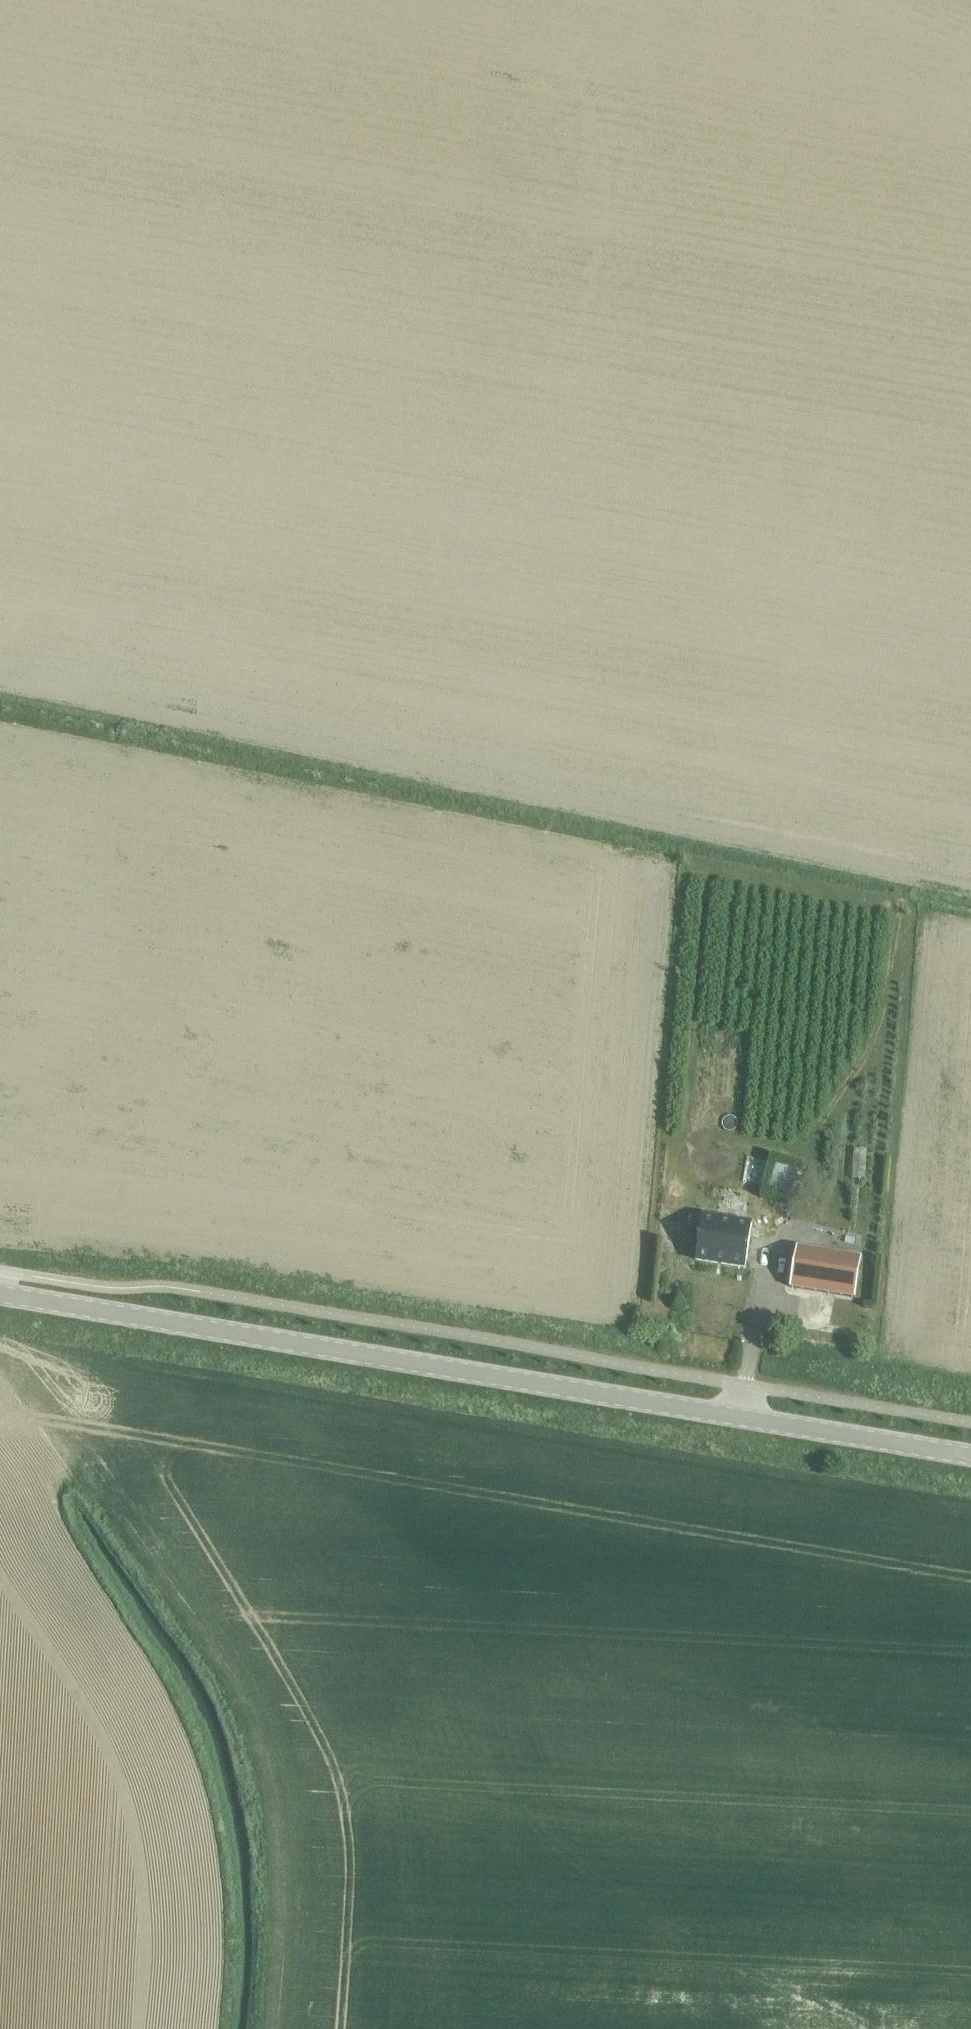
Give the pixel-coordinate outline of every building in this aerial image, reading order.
[(763,1192),(786,1199),(795,1166),(772,1159),(763,1192)] [(702,1217),(696,1260),(746,1267),(752,1224),(702,1217)] [(797,1248),(790,1288),(854,1299),(861,1258),(797,1248)]
